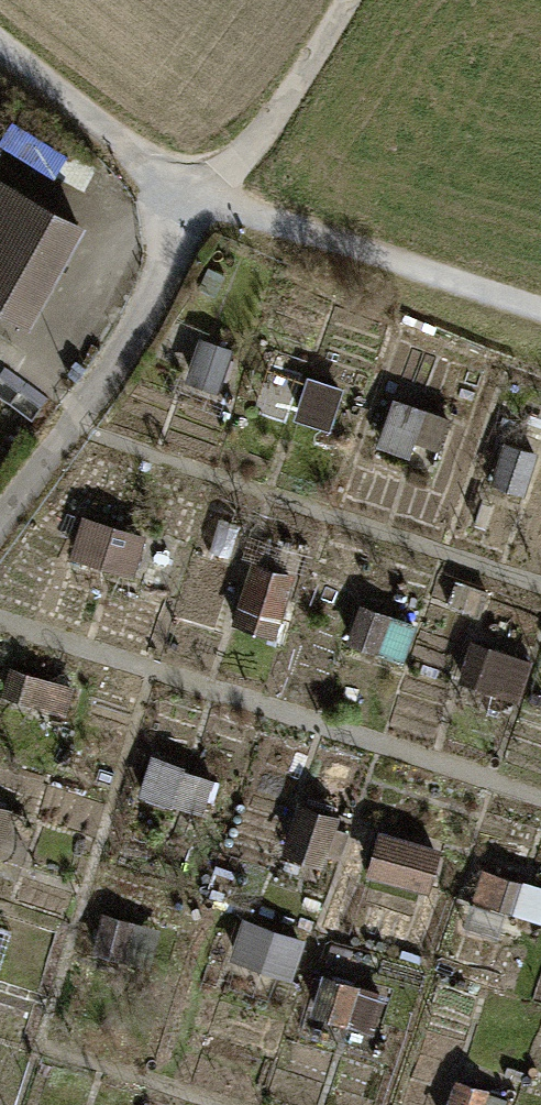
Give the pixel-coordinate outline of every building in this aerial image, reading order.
[(24,323),(80,221),(0,177),(0,310),(24,323)] [(396,401),(386,446),(444,459),(455,414),(396,401)] [(75,556),(135,577),(149,537),(89,516),(75,556)] [(524,699),(536,658),(476,641),(465,682),(524,699)] [(145,795),(206,813),(217,776),(156,758),(145,795)] [(381,827),(367,874),(434,894),(448,847),(381,827)] [(241,959),(296,978),(310,939),(255,920),(241,959)]
